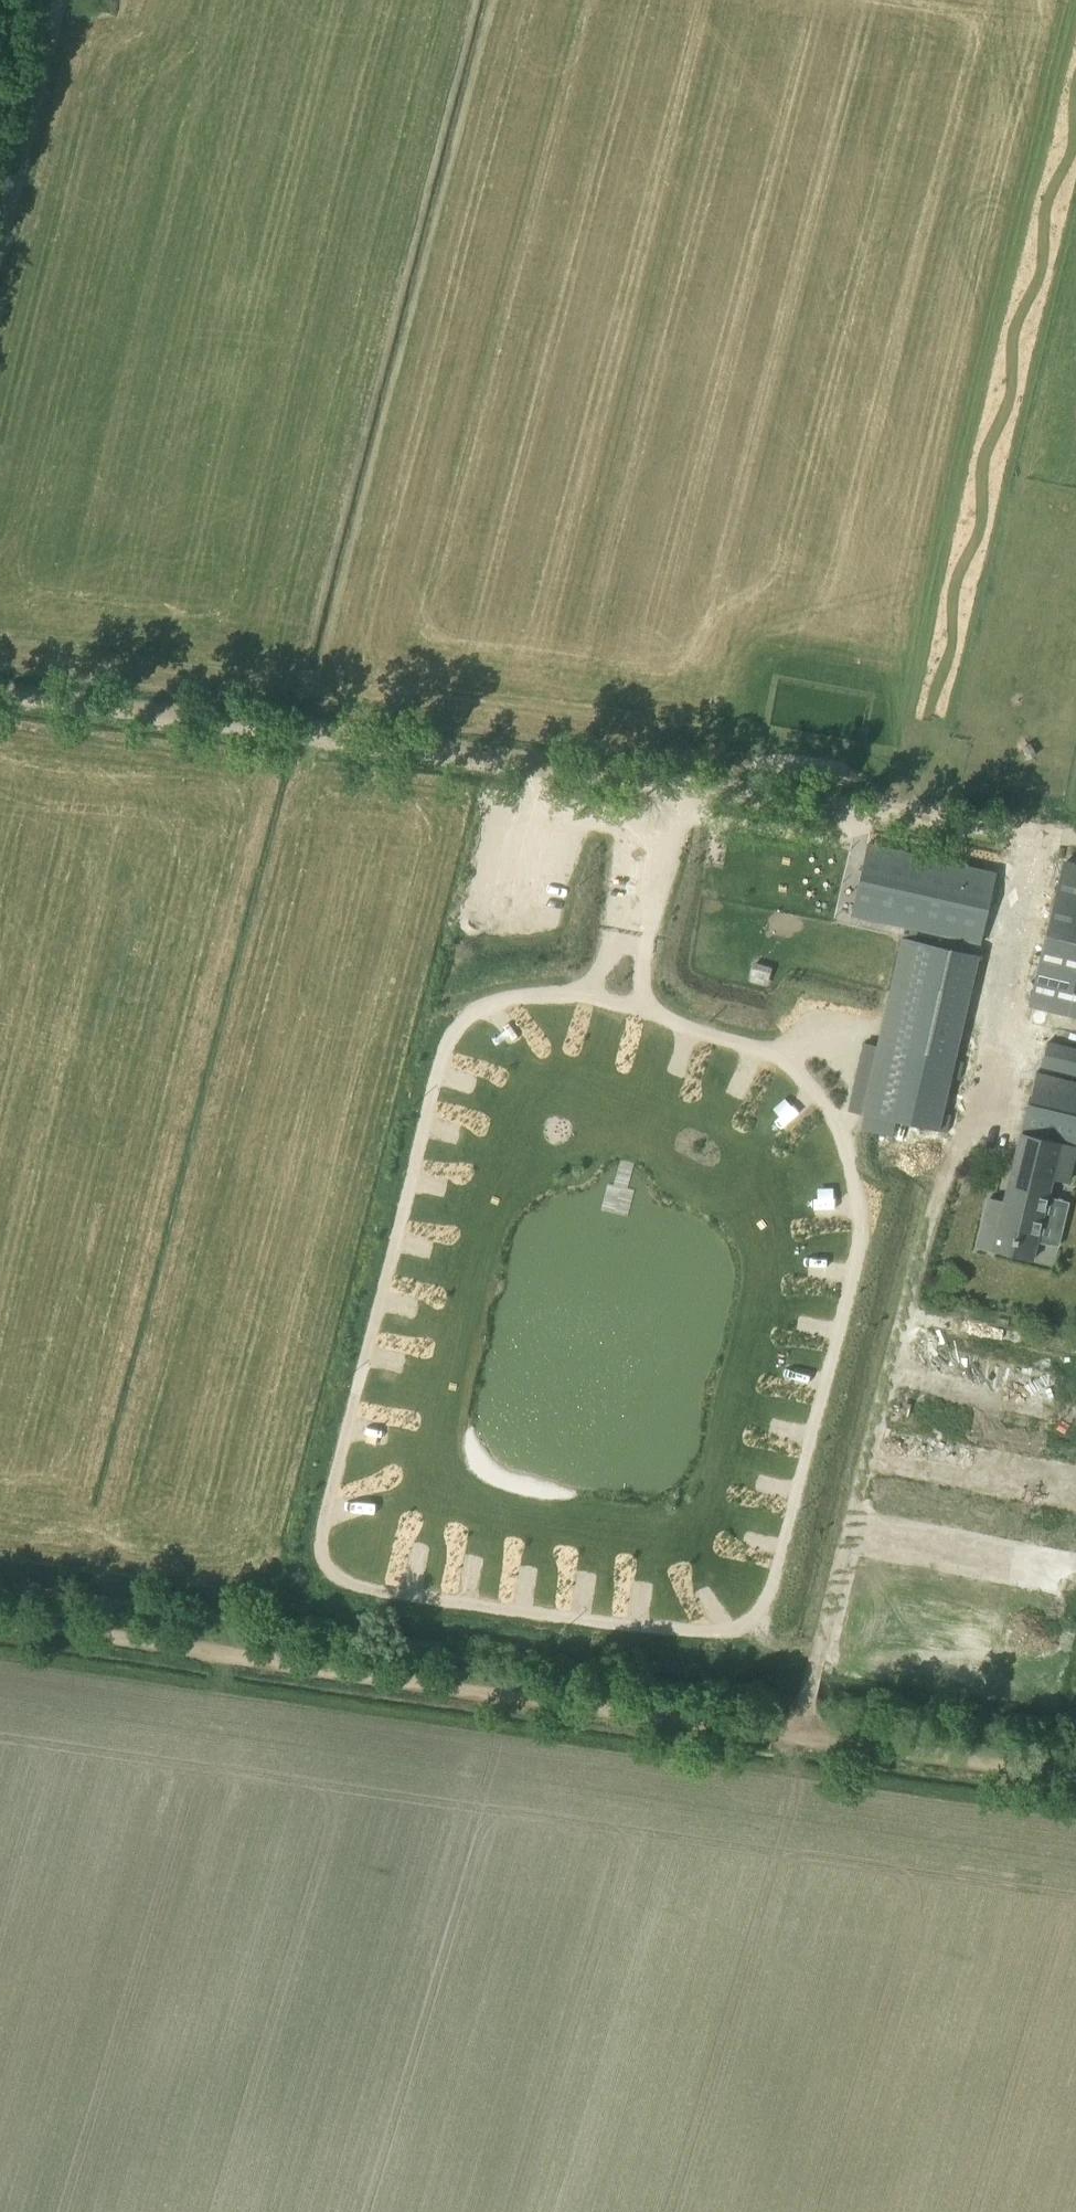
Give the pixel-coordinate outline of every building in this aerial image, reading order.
[(852,913),(981,942),(997,873),(868,844),(852,913)] [(1063,864),(1029,1002),(1075,1013),(1075,867),(1063,864)] [(902,938),(861,1129),(894,1136),(898,1120),(938,1130),(978,956),(902,938)] [(1047,1041),(1041,1066),(1075,1074),(1075,1048),(1047,1041)] [(975,1246),(992,1250),(1034,1260),(1054,1179),(1069,1183),(1075,1159),(1075,1158),(1075,1081),(1058,1077),(1036,1071),(1004,1201),(987,1197),(975,1246)]
